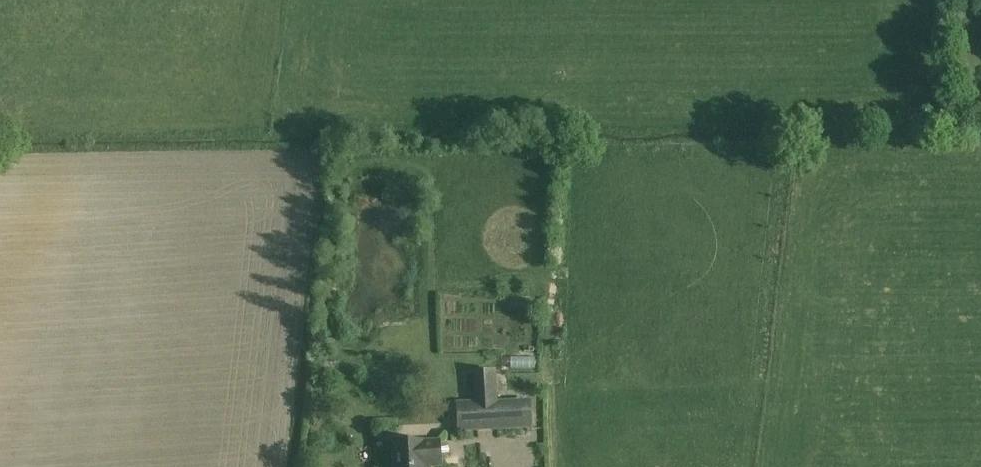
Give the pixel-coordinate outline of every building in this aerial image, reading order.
[(458,432),(533,428),(531,399),(498,401),(496,369),(473,371),(474,400),(456,401),(458,432)] [(427,466),(445,465),(443,441),(426,442),(426,441),(398,442),(400,466),(428,466),(427,466)]
